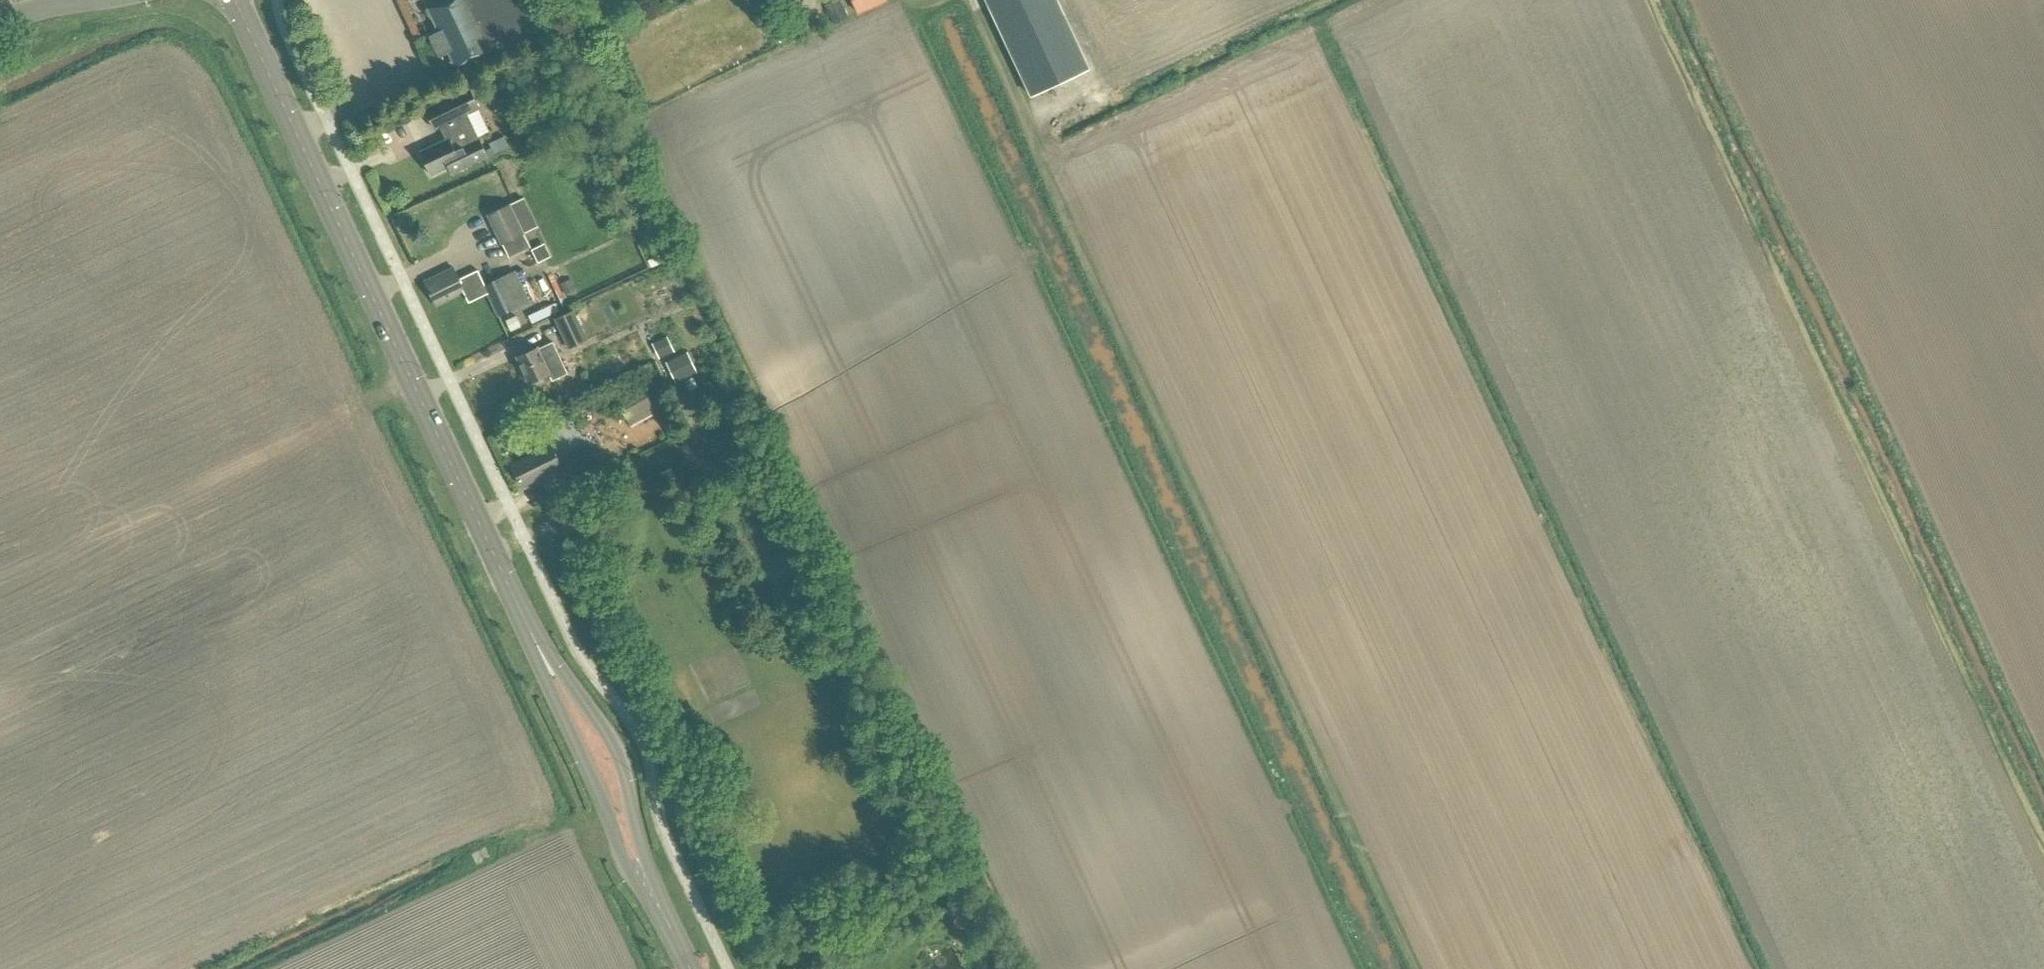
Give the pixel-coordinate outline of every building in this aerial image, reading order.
[(455,67),(542,26),(529,0),(448,0),(428,9),(438,30),(429,34),(442,60),(450,56),(455,67)] [(837,0),(828,0),(821,4),(830,23),(845,15),(837,0)] [(854,13),(880,0),(848,0),(854,13)] [(1034,96),(1089,69),(1057,0),(989,0),(1034,96)] [(469,87),(426,108),(435,128),(443,124),(467,113),(479,107),(469,87)] [(449,137),(420,151),(431,174),(449,166),(452,172),(488,155),(479,136),(467,113),(443,124),(449,137)] [(489,214),(503,243),(524,232),(510,204),(489,214)] [(488,293),(499,315),(530,301),(515,271),(486,285),(478,269),(459,279),(453,267),(430,278),(432,283),(427,285),(437,305),(464,292),(469,302),(488,293)] [(579,292),(573,278),(562,283),(568,297),(579,292)] [(577,309),(559,316),(572,347),(590,340),(577,309)] [(653,343),(660,358),(676,351),(668,336),(653,343)] [(518,356),(530,382),(550,373),(553,380),(569,373),(554,341),(539,348),(539,347),(518,356)] [(618,403),(631,427),(661,411),(648,386),(618,403)] [(564,460),(578,486),(607,471),(593,445),(564,460)] [(513,466),(523,486),(562,466),(552,446),(513,466)] [(960,931),(973,933),(977,906),(964,904),(960,931)]
